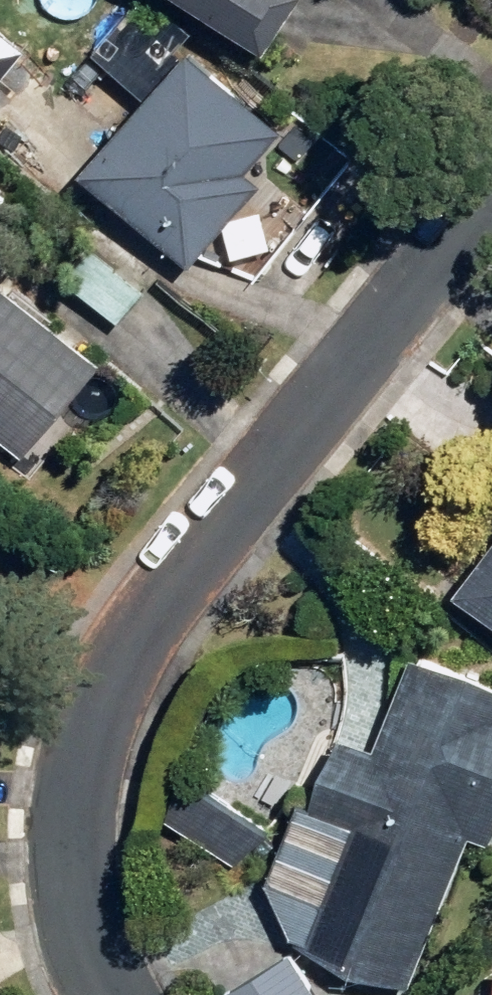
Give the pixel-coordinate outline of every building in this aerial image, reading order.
[(272,44),(301,0),(206,0),(272,44)] [(84,164),(195,262),(269,177),(252,164),(288,123),(193,40),(184,51),(177,45),(194,26),(172,7),(154,27),(132,8),(96,48),(147,92),(84,164)] [(27,80),(0,59),(0,116),(27,80)] [(65,270),(121,320),(149,286),(93,238),(65,270)] [(23,453),(104,358),(0,268),(0,433),(23,453)] [(491,611),(491,542),(459,586),(491,611)] [(407,985),(473,830),(491,838),(491,675),(423,646),(380,746),(346,732),(316,801),(306,796),(272,877),(297,938),(407,985)] [(171,815),(243,866),(268,831),(180,769),(171,815)] [(258,801),(273,811),(289,786),(274,777),(258,801)] [(221,994),(321,994),(293,950),(220,993),(221,994)]
